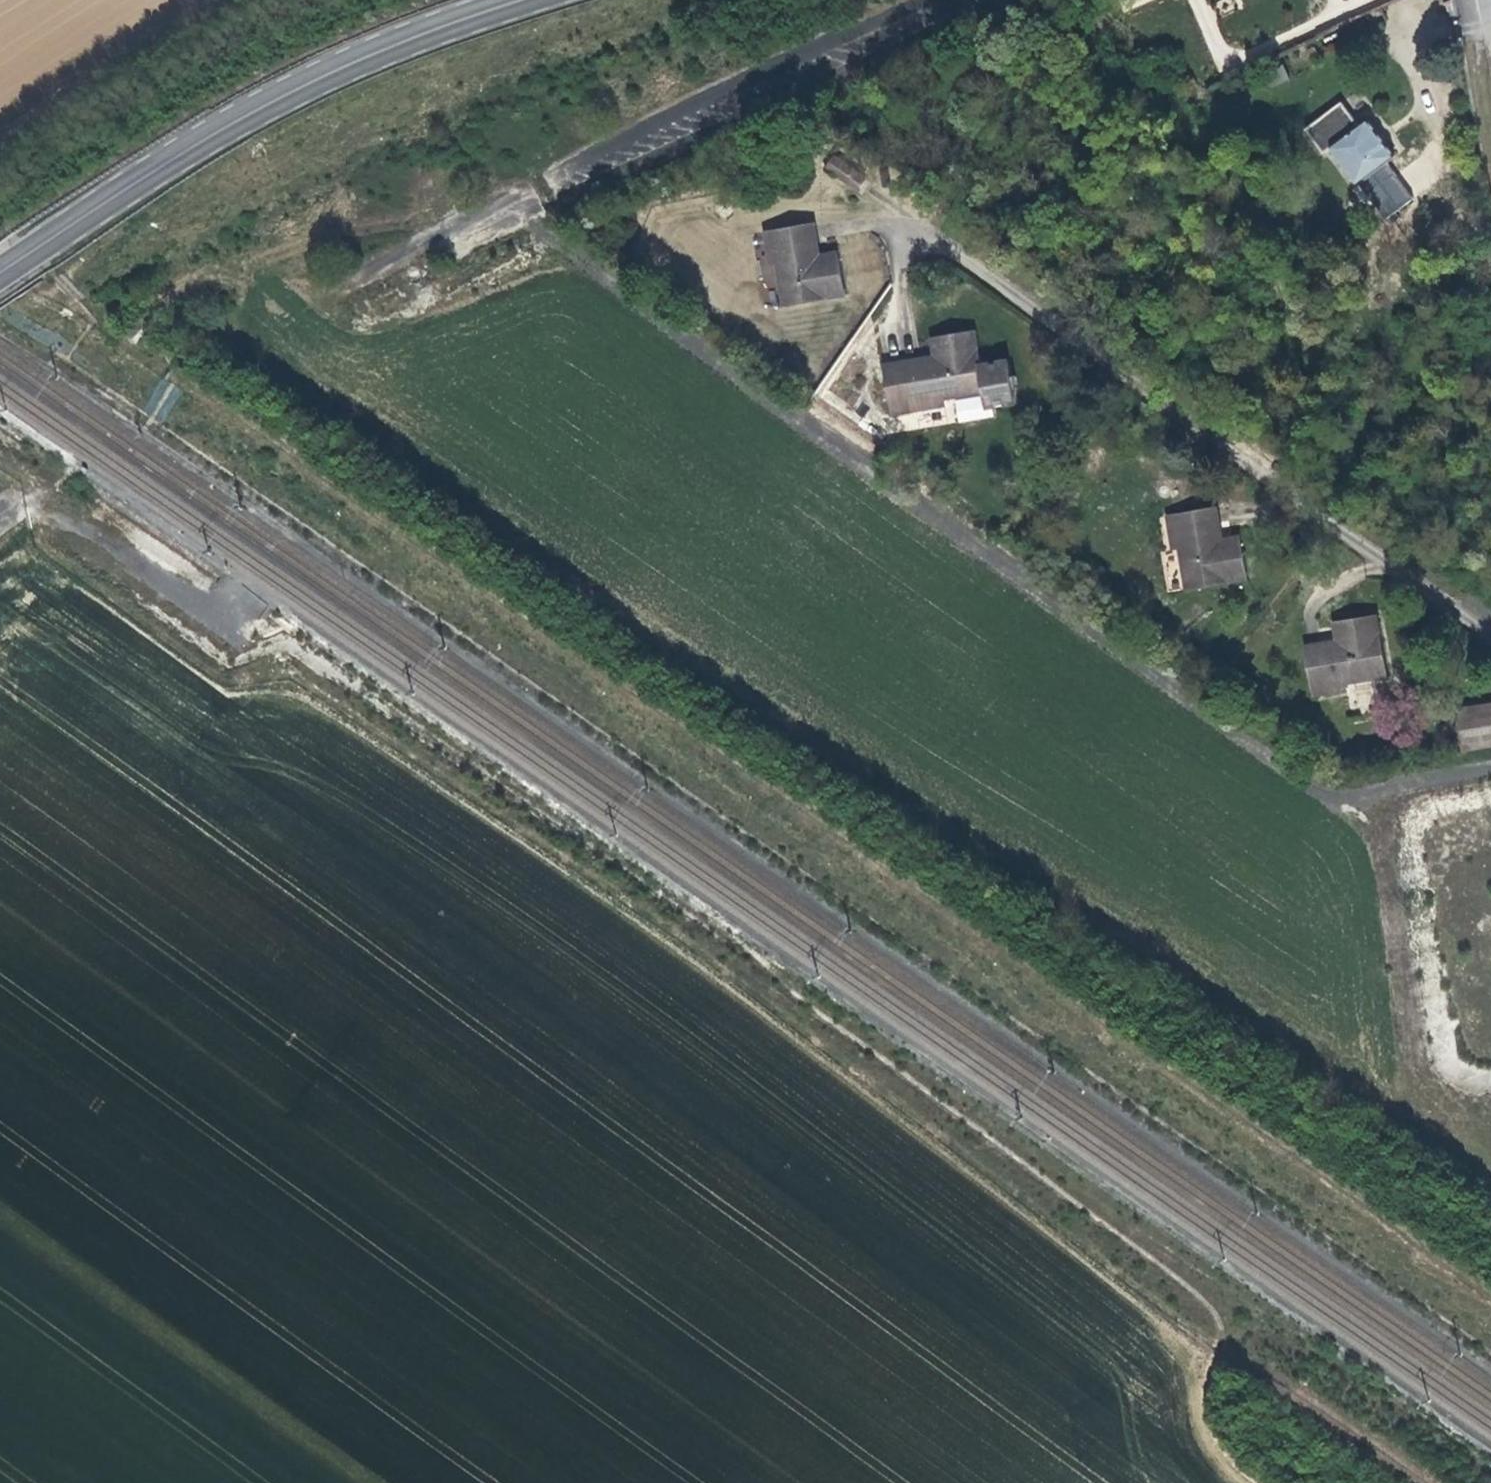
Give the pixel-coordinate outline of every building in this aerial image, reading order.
[(1358,128),(1338,105),(1303,135),(1322,158),(1329,151),(1360,188),(1394,159),(1363,124),(1358,128)] [(864,178),(829,154),(821,165),(854,190),(864,178)] [(818,211),(765,221),(773,261),(778,260),(785,294),(841,284),(834,250),(825,252),(818,211)] [(982,355),(977,325),(929,333),(932,351),(884,360),(891,414),(946,403),(946,398),(956,395),(984,391),(986,403),(994,415),(1019,398),(1008,350),(982,355)] [(984,391),(956,395),(960,422),(994,415),(986,403),(984,391)] [(1216,538),(1209,502),(1158,511),(1164,547),(1170,545),(1178,583),(1235,572),(1228,536),(1216,538)] [(1382,608),(1332,616),(1335,635),(1305,639),(1313,694),(1348,687),(1347,680),(1392,672),(1382,608)] [(1490,748),(1490,704),(1454,709),(1460,753),(1490,748)]
